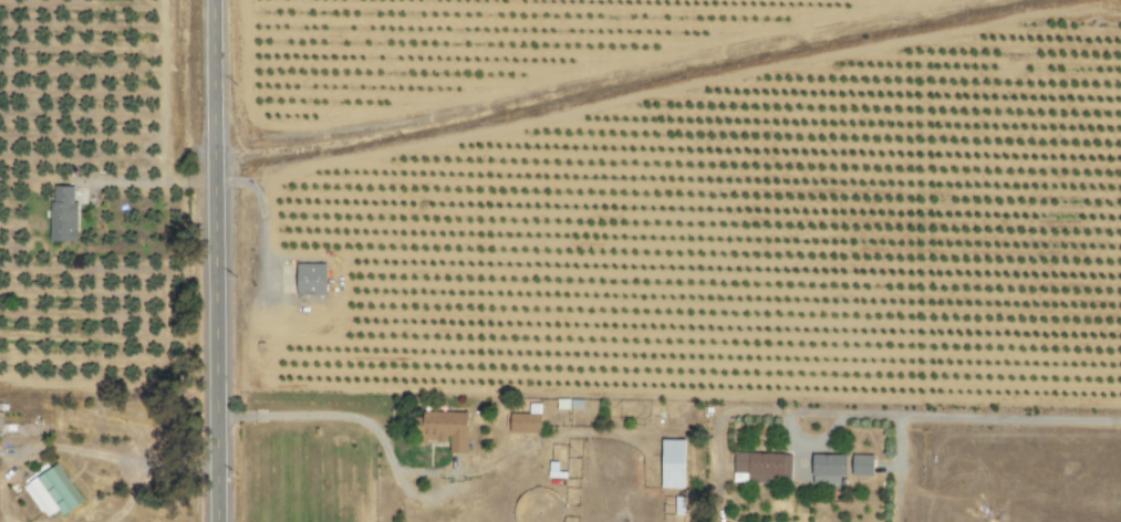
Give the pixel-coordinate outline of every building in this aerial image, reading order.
[(50,242),(76,242),(77,202),(73,202),(74,187),(51,186),(50,242)] [(297,295),(326,295),(325,264),(296,264),(297,295)] [(540,404),(528,404),(527,415),(509,414),(508,433),(540,434),(540,404)] [(449,454),(467,454),(468,413),(423,413),(423,443),(449,444),(449,454)] [(685,441),(661,441),(662,489),(685,489),(685,441)] [(790,485),(791,455),(734,454),(733,483),(790,485)] [(844,456),(812,455),(812,485),(843,485),(844,456)] [(852,476),(872,477),(873,456),(852,455),(852,476)] [(83,501),(55,464),(48,469),(44,464),(18,483),(45,520),(58,510),(62,516),(83,501)]
